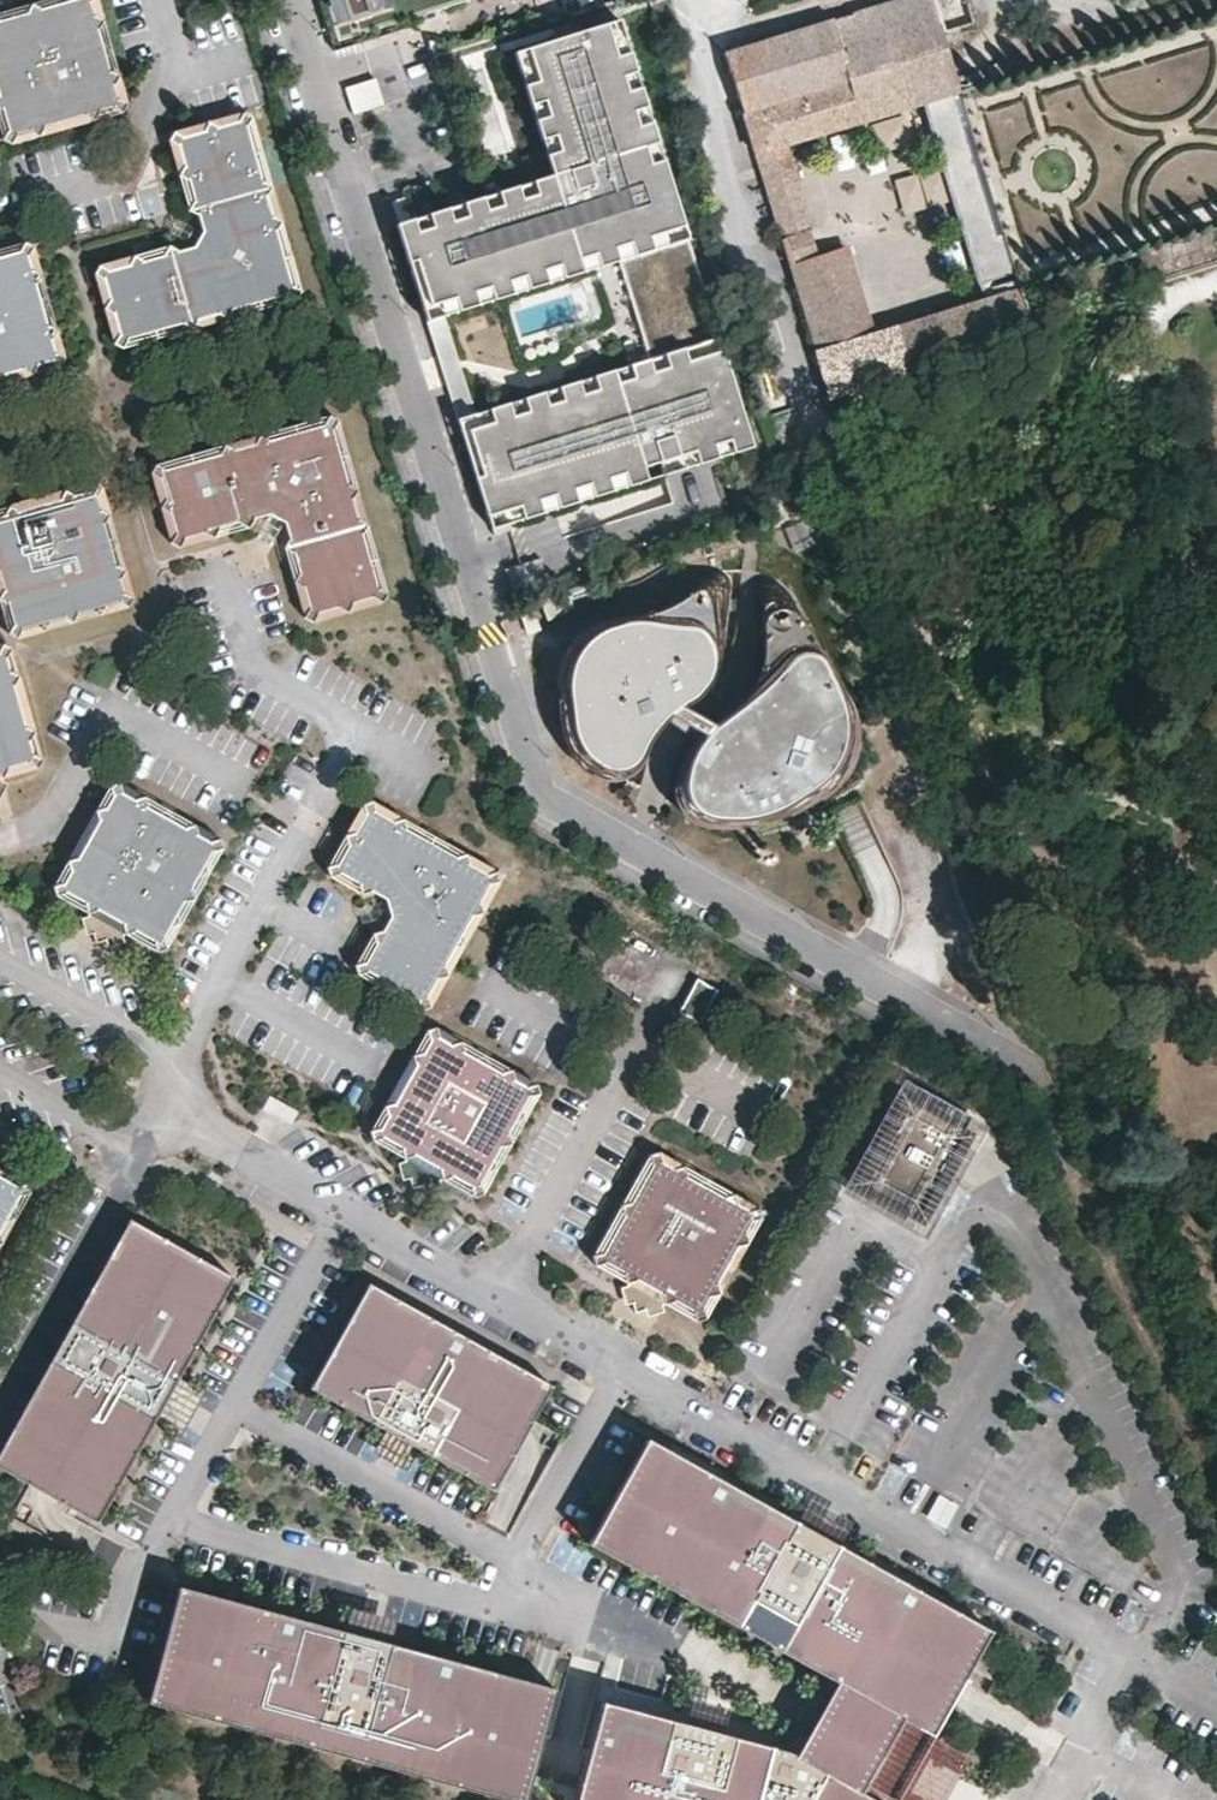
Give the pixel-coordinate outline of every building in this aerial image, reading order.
[(91,0),(55,0),(53,4),(39,8),(30,4),(23,13),(10,17),(1,13),(0,14),(0,108),(2,110),(7,129),(2,140),(9,144),(16,134),(29,130),(38,135),(43,126),(55,123),(66,127),(71,118),(83,114),(93,119),(100,109),(111,106),(122,112),(127,104),(116,98),(114,85),(118,76),(109,71),(105,58),(110,49),(100,44),(97,30),(103,20),(92,15),(90,3),(91,0)] [(336,42),(422,17),(472,0),(323,0),(336,42)] [(830,398),(1037,333),(1023,286),(961,89),(943,31),(976,21),(969,0),(899,0),(851,15),(814,25),(725,53),(783,238),(812,230),(786,144),(925,101),(985,299),(874,332),(847,248),(820,256),(791,266),(830,398)] [(851,15),(846,0),(843,0),(810,10),(814,25),(851,15)] [(402,213),(391,216),(403,254),(406,253),(421,300),(443,294),(447,306),(468,300),(464,286),(476,282),(480,294),(503,287),(498,272),(509,269),(515,287),(541,279),(537,264),(545,261),(550,275),(576,267),(570,250),(587,244),(592,259),(607,254),(603,240),(623,233),(627,247),(640,243),(636,230),(675,218),(654,152),(639,157),(633,137),(644,133),(639,117),(623,122),(617,101),(632,97),(628,85),(615,89),(607,66),(620,62),(616,48),(604,52),(594,19),(512,44),(523,78),(508,83),(516,106),(532,101),(536,113),(522,117),(529,137),(544,133),(549,151),(537,155),(543,173),(521,180),(525,193),(506,199),(501,183),(485,188),(489,200),(471,206),(468,197),(453,202),(456,212),(438,217),(435,205),(418,211),(421,222),(406,226),(402,213)] [(346,69),(354,95),(384,86),(376,59),(346,69)] [(246,126),(251,118),(243,112),(237,121),(218,126),(208,122),(203,130),(182,136),(173,131),(168,142),(177,146),(183,166),(177,175),(186,180),(192,201),(188,210),(197,216),(201,232),(194,246),(177,251),(168,246),(163,255),(142,261),(132,256),(128,264),(106,270),(98,266),(94,274),(103,280),(108,300),(103,309),(111,314),(117,336),(113,345),(122,349),(126,339),(145,334),(157,340),(162,329),(182,324),(191,329),(196,318),(217,314),(225,319),(231,310),(251,305),(260,310),(266,300),(288,295),(296,299),(301,291),(292,285),(285,266),(290,255),(281,250),(275,232),(281,221),(271,217),(265,197),(271,187),(262,181),(256,162),(262,151),(251,146),(246,126)] [(914,203),(942,197),(936,166),(907,172),(914,203)] [(1138,252),(1149,286),(1216,265),(1216,235),(1215,229),(1138,252)] [(812,230),(783,238),(787,252),(791,266),(820,256),(816,242),(812,230)] [(33,248),(25,243),(20,252),(7,255),(0,251),(0,381),(4,383),(9,373),(22,370),(31,375),(37,365),(48,361),(58,368),(64,358),(54,354),(51,339),(57,330),(47,325),(44,314),(49,305),(40,300),(36,285),(41,275),(31,269),(27,257),(33,248)] [(893,244),(856,255),(873,315),(911,304),(893,244)] [(476,406),(446,312),(431,317),(461,411),(476,406)] [(502,396),(482,403),(487,419),(470,424),(483,462),(474,470),(485,506),(518,496),(522,510),(532,507),(527,490),(552,482),(557,499),(569,496),(564,480),(588,473),(593,491),(603,488),(597,467),(622,460),(629,482),(709,457),(703,436),(726,429),(732,448),(744,444),(714,350),(682,360),(678,346),(665,350),(670,367),(645,375),(640,361),(629,364),(633,377),(612,383),(606,365),(585,372),(590,385),(578,389),(573,373),(550,380),(555,395),(543,399),(538,386),(518,392),(524,408),(508,413),(502,396)] [(332,429),(337,420),(327,415),(323,424),(303,429),(293,424),(288,434),(269,439),(259,433),(253,444),(235,450),(224,444),(219,454),(198,460),(190,455),(185,464),(165,469),(154,463),(150,473),(158,478),(164,498),(160,508),(167,512),(174,532),(169,542),(178,547),(183,538),(202,533),(213,538),(218,528),(238,522),(247,527),(252,517),(267,514),(283,521),(288,538),(283,547),(291,551),(298,573),(293,583),(302,587),(307,608),(303,617),(311,623),(317,613),(337,607),(347,612),(351,603),(372,598),(381,603),(386,593),(377,587),(372,569),(377,559),(367,553),(361,534),(366,524),(357,518),(351,499),(356,489),(347,483),(340,462),(346,454),(337,449),(332,429)] [(0,578),(4,592),(5,597),(2,604),(0,606),(9,613),(15,631),(9,641),(18,647),(24,636),(36,633),(46,638),(51,628),(64,625),(74,630),(80,620),(92,617),(101,622),(106,612),(119,609),(130,614),(135,606),(125,600),(121,587),(126,578),(118,573),(114,562),(118,551),(109,546),(105,532),(110,523),(102,519),(97,504),(102,494),(93,491),(88,499),(75,503),(66,498),(61,507),(45,511),(36,507),(31,516),(19,520),(9,514),(4,525),(0,526),(0,577),(0,578)] [(784,596),(772,599),(767,607),(765,636),(765,671),(723,708),(712,720),(697,739),(690,759),(690,775),(701,796),(724,802),(757,800),(778,793),(806,779),(836,751),(844,738),(849,708),(844,683),(827,644),(813,618),(796,599),(784,596)] [(590,742),(606,755),(623,758),(633,755),(644,747),(661,713),(672,701),(683,693),(687,690),(716,667),(718,633),(704,611),(664,607),(634,604),(619,607),(601,615),(584,630),(578,642),(571,676),(577,722),(590,742)] [(1,776),(7,767),(26,762),(37,767),(41,760),(30,753),(28,742),(33,732),(23,727),(20,714),(26,704),(15,698),(12,686),(18,675),(8,671),(5,657),(10,649),(1,644),(0,646),(0,775),(1,776)] [(723,708),(687,690),(672,701),(712,720),(723,708)] [(210,851),(221,848),(219,840),(209,842),(197,834),(193,826),(185,828),(173,821),(169,812),(160,814),(146,806),(142,796),(133,799),(119,791),(118,782),(108,785),(111,795),(104,807),(94,809),(98,820),(90,835),(80,836),(82,846),(76,857),(66,860),(68,872),(63,881),(51,884),(54,895),(65,892),(83,901),(87,912),(97,909),(121,923),(125,933),(135,930),(153,941),(156,951),(165,949),(162,937),(169,927),(179,924),(176,914),(183,902),(194,898),(191,887),(197,876),(207,872),(204,863),(210,851)] [(491,879),(499,877),(497,868),(488,871),(469,860),(466,851),(457,854),(437,842),(435,834),(425,836),(406,825),(403,816),(395,819),(375,808),(372,799),(362,801),(365,811),(355,830),(345,833),(347,841),(336,863),(326,864),(329,874),(340,871),(359,882),(362,892),(371,889),(385,897),(390,913),(382,929),(373,932),(376,940),(364,960),(356,963),(358,970),(367,969),(387,979),(390,988),(398,986),(419,996),(421,1006),(431,1003),(427,994),(438,975),(448,972),(445,962),(455,944),(465,940),(462,931),(472,913),(482,909),(479,899),(491,879)] [(717,989),(696,978),(676,1012),(698,1024),(717,989)] [(529,1096),(538,1092),(535,1082),(524,1085),(513,1078),(511,1069),(500,1072),(488,1065),(484,1053),(475,1057),(463,1051),(459,1040),(450,1043),(438,1037),(435,1027),(425,1031),(428,1039),(421,1053),(411,1055),(414,1064),(407,1077),(397,1081),(399,1090),(392,1102),(383,1105),(386,1113),(379,1127),(371,1130),(374,1139),(382,1137),(399,1147),(404,1157),(413,1155),(438,1169),(442,1176),(450,1175),(471,1187),(473,1194),(483,1191),(481,1179),(486,1170),(496,1166),(493,1157),(501,1146),(509,1142),(507,1134),(514,1121),(524,1117),(521,1107),(529,1096)] [(924,1223),(974,1132),(901,1092),(851,1182),(924,1223)] [(295,1111),(269,1097),(262,1108),(288,1122),(295,1111)] [(752,1219),(762,1216),(759,1208),(749,1210),(738,1204),(734,1194),(724,1197),(711,1189),(707,1179),(698,1182),(687,1175),(684,1165),(673,1168),(662,1161),(659,1152),(650,1154),(653,1164),(646,1175),(635,1179),(638,1188),(631,1201),(621,1204),(624,1213),(617,1226),(606,1230),(610,1240),(602,1252),(594,1254),(597,1262),(606,1260),(623,1270),(627,1282),(637,1278),(663,1294),(666,1301),(674,1298),(695,1311),(698,1319),(704,1315),(702,1308),(710,1295),(720,1291),(717,1283),(723,1271),(733,1268),(731,1259),(738,1245),(748,1242),(744,1233),(752,1219)] [(5,1217),(15,1214),(13,1204),(20,1193),(28,1190),(25,1180),(18,1183),(0,1172),(0,1227),(5,1217)] [(129,1216),(0,1447),(0,1465),(98,1519),(156,1414),(152,1411),(171,1377),(175,1379),(234,1274),(129,1216)] [(637,1278),(627,1282),(623,1284),(627,1299),(634,1297),(637,1307),(646,1304),(649,1312),(667,1307),(666,1301),(663,1294),(637,1278)] [(453,1326),(368,1280),(310,1385),(385,1426),(387,1423),(401,1431),(445,1353),(450,1338),(452,1328),(453,1326)] [(494,1350),(453,1326),(452,1328),(450,1338),(445,1353),(401,1431),(420,1442),(419,1445),(431,1452),(475,1372),(484,1360),(494,1350)] [(552,1382),(494,1350),(484,1360),(475,1372),(431,1452),(494,1487),(552,1382)] [(932,1732),(991,1626),(839,1542),(837,1545),(795,1522),(797,1518),(647,1435),(588,1540),(738,1624),(744,1613),(786,1636),(780,1647),(829,1674),(932,1732)] [(927,1514),(947,1523),(957,1501),(938,1492),(927,1514)] [(839,1542),(797,1518),(795,1522),(837,1545),(839,1542)] [(390,1641),(389,1646),(343,1633),(344,1629),(179,1584),(147,1700),(514,1799),(525,1799),(555,1687),(390,1641)] [(786,1636),(744,1613),(738,1624),(780,1647),(786,1636)] [(390,1641),(344,1629),(343,1633),(389,1646),(390,1641)] [(829,1674),(808,1712),(787,1750),(883,1799),(894,1799),(932,1732),(829,1674)] [(787,1750),(722,1732),(721,1736),(684,1726),(685,1722),(602,1699),(574,1799),(883,1799),(787,1750)] [(722,1732),(685,1722),(684,1726),(721,1736),(722,1732)] [(932,1732),(894,1799),(933,1799),(943,1783),(963,1748),(932,1732)]
